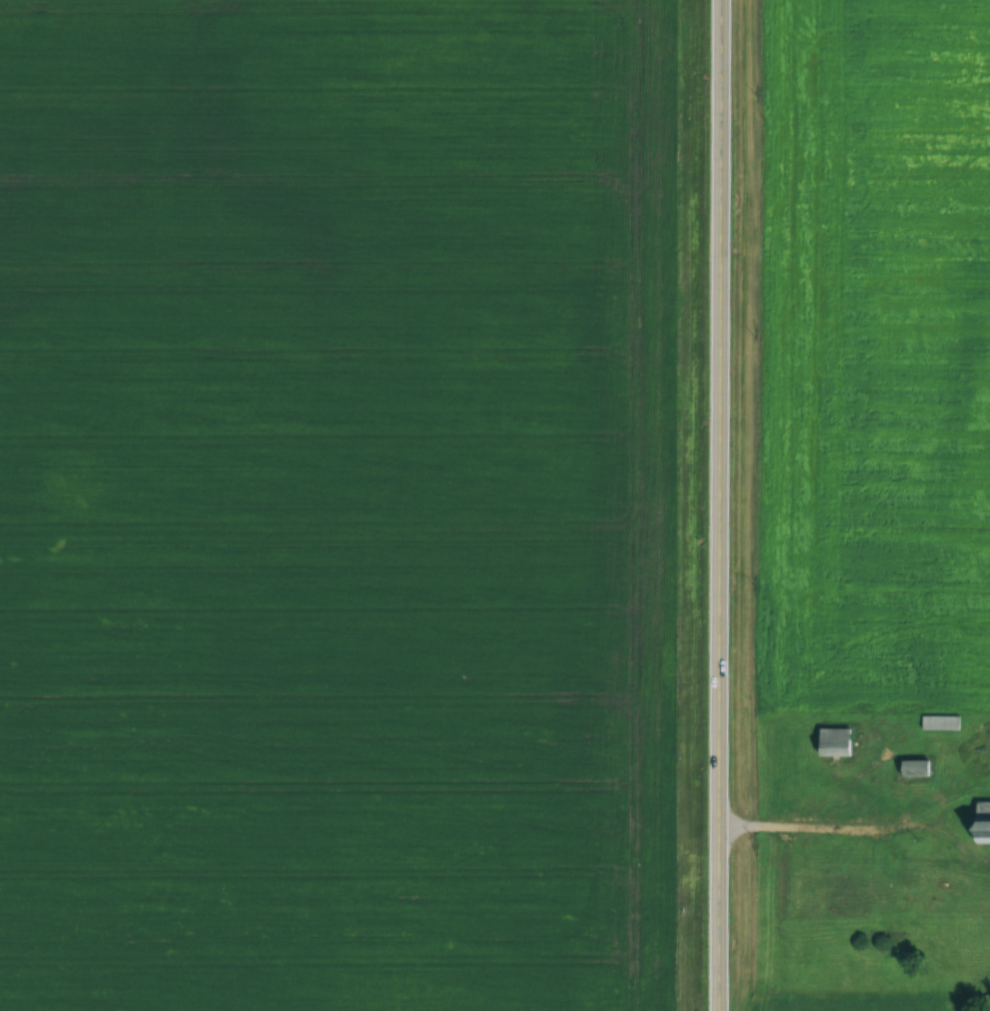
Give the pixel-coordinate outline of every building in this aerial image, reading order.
[(918,713),(918,726),(958,727),(958,713),(918,713)] [(815,727),(815,754),(848,754),(848,727),(815,727)] [(894,759),(895,776),(927,775),(927,758),(894,759)] [(972,843),(989,843),(989,798),(972,798),(972,843)]
